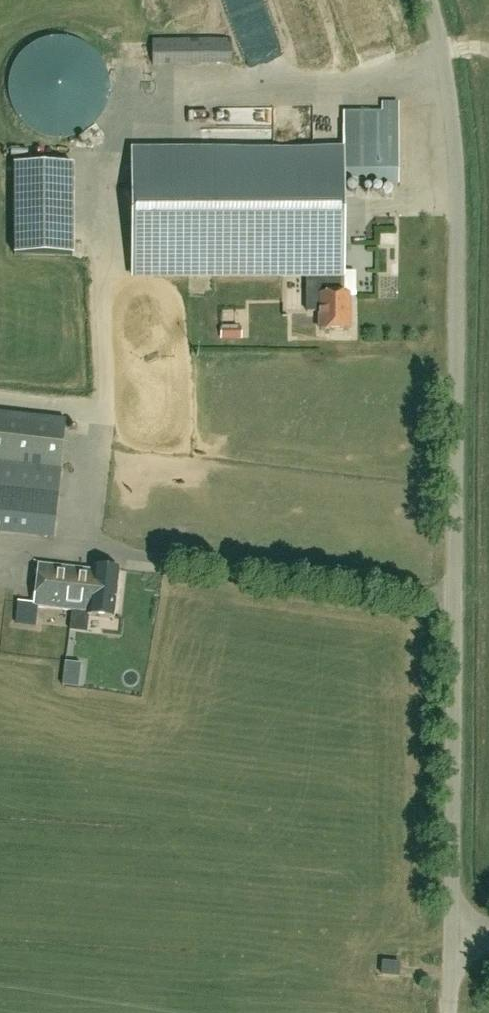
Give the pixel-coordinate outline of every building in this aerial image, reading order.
[(232,40),(152,41),(152,64),(232,63),(232,40)] [(343,152),(132,153),(132,274),(307,274),(307,311),(321,311),(321,331),(349,331),(349,295),(342,295),(341,274),(344,274),(344,185),(398,185),(398,112),(398,103),(382,103),(382,112),(343,112),(343,152)] [(73,164),(14,164),(15,255),(73,255),(73,164)] [(373,277),(373,295),(390,295),(390,277),(373,277)] [(216,326),(217,341),(238,340),(237,325),(216,326)] [(60,469),(66,421),(0,413),(0,535),(54,542),(59,495),(58,494),(60,469)] [(93,567),(93,570),(36,564),(32,607),(88,613),(88,616),(112,619),(117,570),(93,567)] [(157,599),(145,601),(148,617),(160,614),(157,599)] [(79,680),(81,664),(65,662),(63,678),(79,680)] [(399,977),(400,964),(383,963),(382,976),(399,977)]
